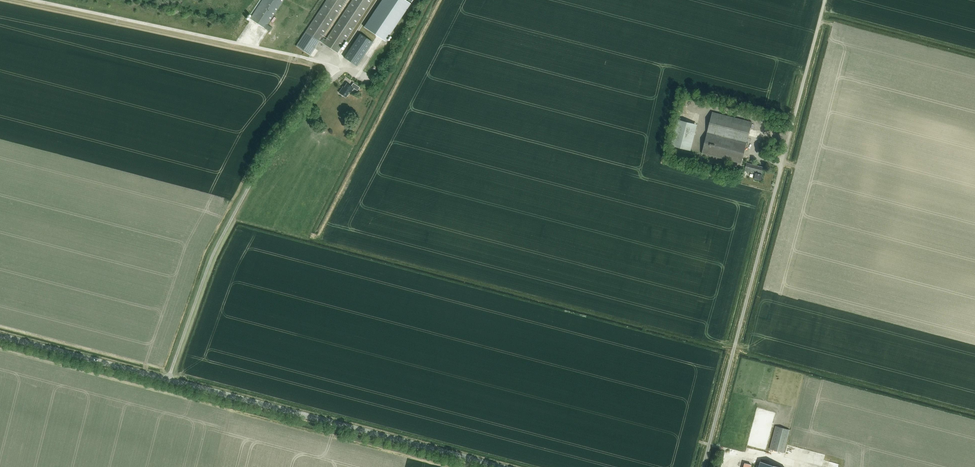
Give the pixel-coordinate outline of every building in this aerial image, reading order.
[(251,19),(269,31),(271,27),(267,24),(283,0),(263,0),(251,19)] [(322,38),(347,0),(328,0),(306,32),(305,32),(296,46),(310,55),(319,41),(338,53),(373,0),(353,0),(326,40),(322,38)] [(395,27),(410,4),(405,0),(383,0),(365,27),(385,41),(395,27)] [(357,66),(373,42),(360,33),(344,57),(357,66)] [(358,91),(360,88),(353,83),(351,87),(347,84),(344,88),(343,87),(339,93),(346,98),(349,92),(351,93),(354,89),(358,91)] [(712,112),(707,132),(702,153),(741,163),(752,122),(712,112)] [(674,147),(691,151),(698,126),(681,122),(674,147)] [(761,180),(764,167),(747,162),(746,165),(744,165),(742,168),(740,168),(738,177),(743,178),(745,170),(756,173),(754,178),(761,180)] [(772,439),(765,424),(757,428),(758,429),(755,431),(757,436),(753,438),(757,446),(772,439)] [(784,453),(790,430),(775,426),(770,449),(784,453)]
